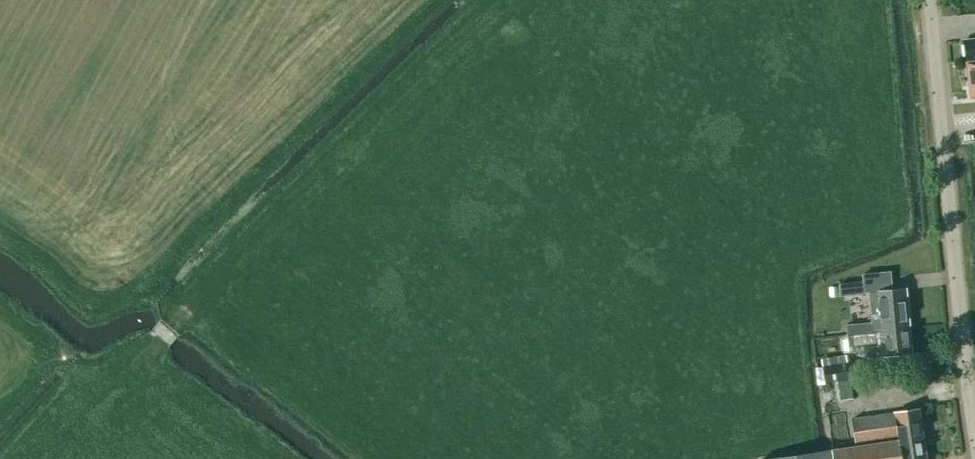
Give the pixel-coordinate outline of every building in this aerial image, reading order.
[(964,40),(967,61),(974,60),(974,39),(964,40)] [(840,285),(840,297),(864,294),(863,282),(840,285)] [(910,327),(906,289),(878,292),(869,293),(871,309),(872,322),(846,325),(847,336),(853,335),(852,333),(910,327)] [(867,351),(867,358),(885,356),(912,354),(910,327),(852,333),(853,335),(855,352),(867,351)] [(830,383),(849,380),(855,379),(852,362),(823,367),(824,384),(830,383)] [(849,380),(830,383),(832,402),(852,399),(849,380)] [(919,409),(850,419),(854,447),(832,450),(833,458),(927,458),(919,409)] [(829,449),(764,458),(831,458),(829,449)]
